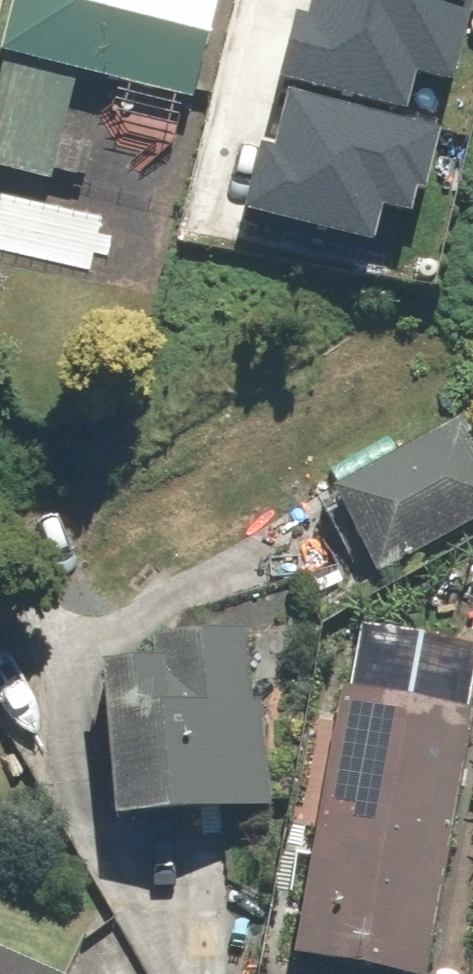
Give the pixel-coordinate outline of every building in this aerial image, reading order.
[(0,63),(0,173),(44,184),(47,174),(84,183),(92,150),(58,142),(74,74),(111,83),(104,113),(168,129),(175,98),(187,100),(211,0),(5,0),(0,20),(0,59),(1,59),(0,63)] [(251,80),(433,129),(465,11),(426,0),(273,0),(251,80)] [(465,11),(468,0),(426,0),(465,11)] [(251,80),(218,199),(400,248),(433,129),(251,80)] [(321,497),(364,582),(472,528),(472,453),(460,427),(321,497)] [(79,654),(101,828),(266,807),(244,633),(79,654)] [(280,952),(381,973),(407,973),(464,720),(338,692),(280,952)] [(0,956),(0,973),(39,973),(0,956)]
